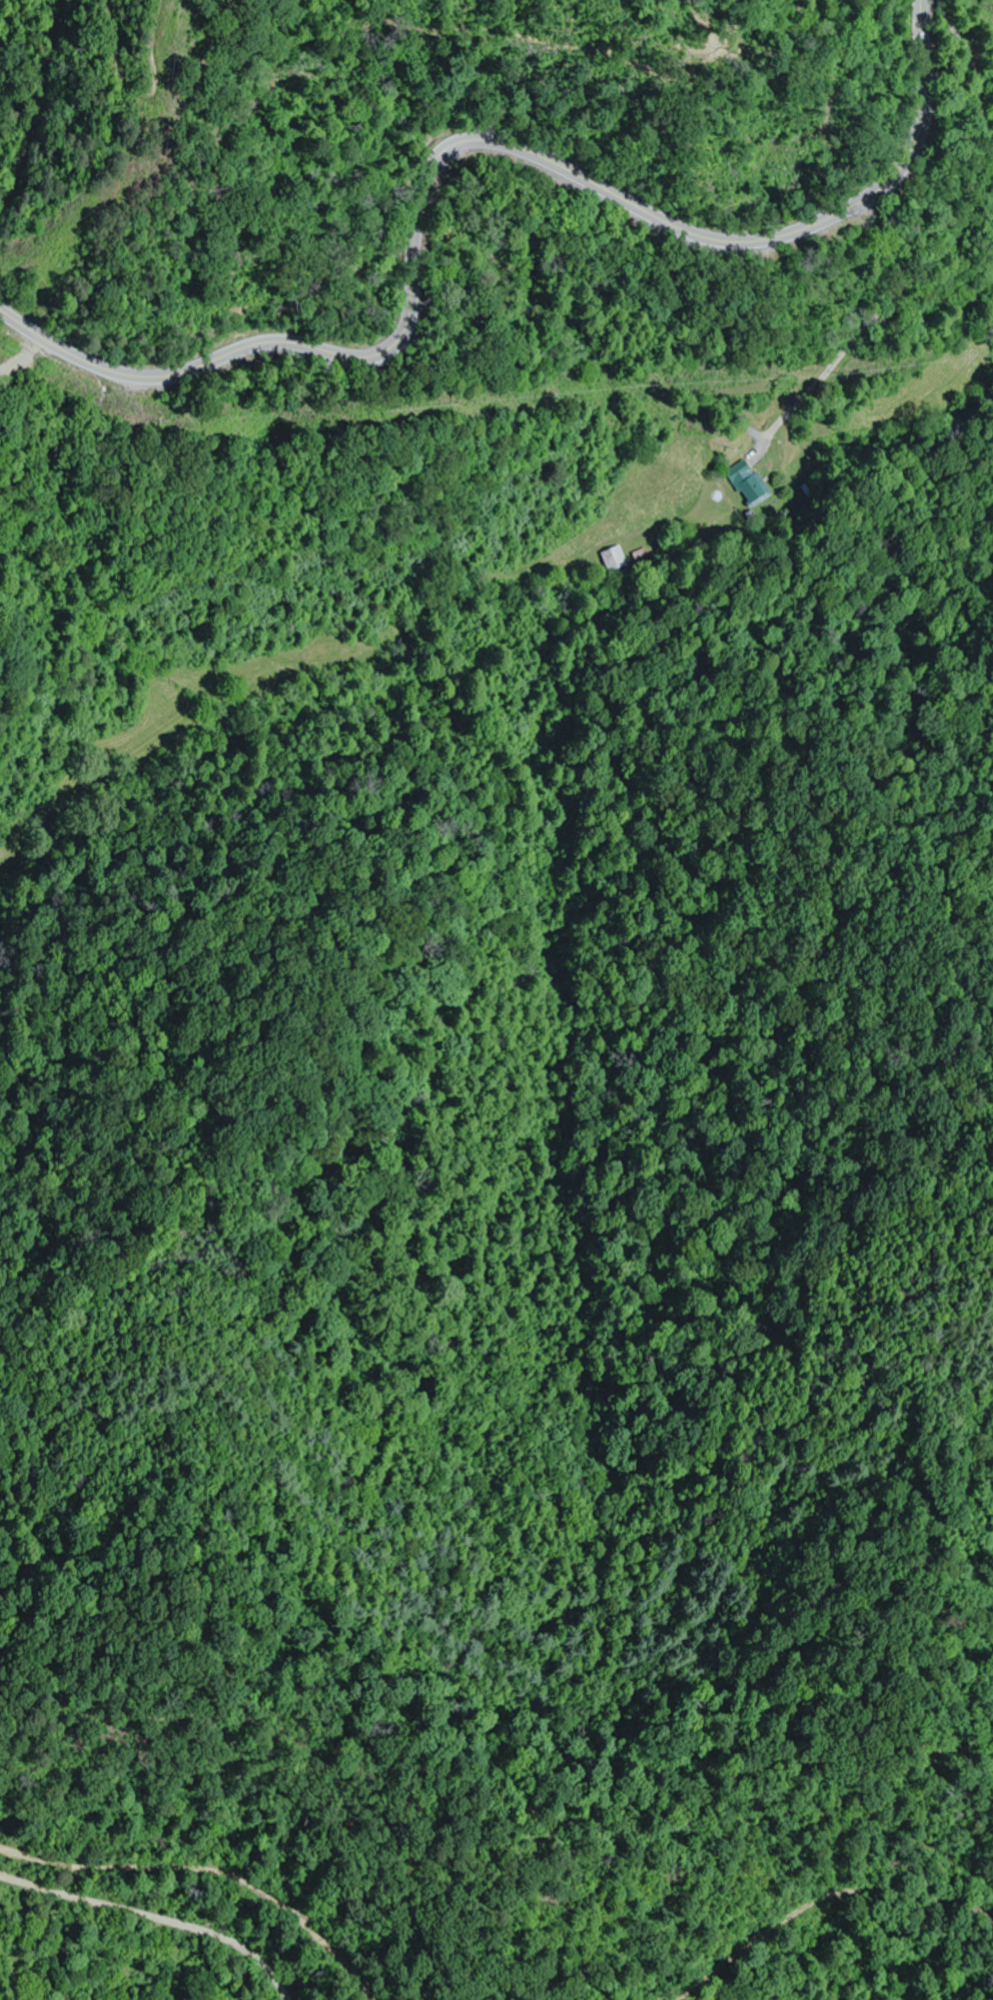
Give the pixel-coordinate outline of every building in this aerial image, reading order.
[(728,473),(751,509),(773,496),(750,459),(728,473)] [(609,573),(628,565),(620,546),(601,554),(609,573)]
